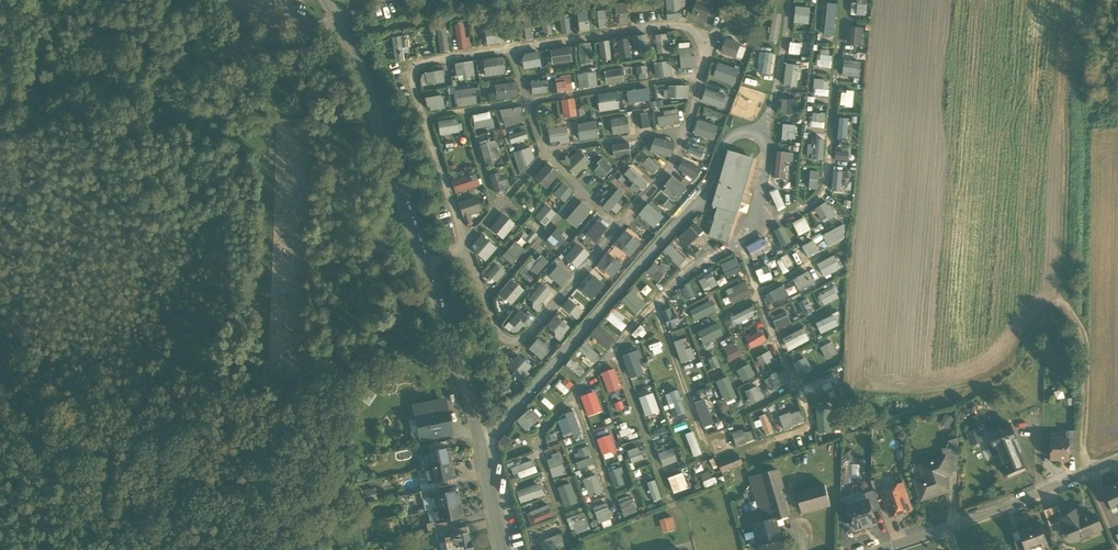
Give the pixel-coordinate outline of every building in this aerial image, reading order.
[(667,19),(683,18),(682,0),(667,0),(667,19)] [(707,20),(715,1),(713,0),(698,0),(692,14),(707,20)] [(620,13),(621,25),(630,24),(628,2),(615,3),(616,13),(620,13)] [(859,3),(857,14),(866,16),(868,5),(859,3)] [(796,6),(795,23),(810,23),(811,6),(796,6)] [(605,9),(596,10),(599,28),(608,26),(605,9)] [(580,31),(590,29),(587,11),(577,13),(580,31)] [(739,13),(736,29),(752,33),(756,18),(739,13)] [(569,18),(559,19),(561,34),(571,32),(569,18)] [(780,21),(770,20),(769,41),(778,42),(780,21)] [(521,24),(525,40),(534,38),(530,21),(521,24)] [(472,48),(470,36),(465,36),(464,23),(454,24),(457,49),(472,48)] [(543,35),(552,34),(551,24),(542,24),(543,35)] [(848,44),(863,45),(864,26),(848,26),(848,44)] [(504,42),(504,27),(485,28),(486,43),(504,42)] [(447,28),(438,28),(440,51),(449,51),(447,28)] [(658,52),(669,52),(668,33),(657,34),(658,52)] [(640,54),(649,54),(649,34),(640,34),(640,54)] [(403,52),(409,51),(408,35),(394,36),(395,61),(404,61),(403,52)] [(621,59),(633,57),(630,37),(617,39),(621,59)] [(727,37),(725,43),(721,42),(717,51),(737,58),(743,43),(727,37)] [(787,53),(801,55),(804,40),(790,38),(787,53)] [(602,60),(612,59),(608,39),(598,41),(602,60)] [(579,44),(581,63),(593,62),(591,43),(579,44)] [(552,64),(573,62),(571,46),(550,48),(552,64)] [(822,49),(821,60),(816,59),(815,66),(831,67),(832,50),(822,49)] [(540,51),(523,53),(524,68),(541,66),(540,51)] [(772,74),(774,52),(765,51),(763,73),(772,74)] [(486,76),(505,73),(502,55),(483,59),(486,76)] [(457,80),(475,78),(474,60),(456,62),(457,80)] [(671,60),(655,63),(657,78),(673,75),(671,60)] [(861,76),(861,60),(844,60),(843,75),(861,76)] [(719,61),(713,78),(735,86),(741,69),(719,61)] [(799,85),(799,64),(785,63),(785,85),(799,85)] [(624,82),(624,74),(630,73),(630,68),(606,69),(607,83),(624,82)] [(425,71),(425,83),(444,82),(444,70),(425,71)] [(596,71),(577,74),(580,88),(599,85),(596,71)] [(571,74),(555,76),(557,92),(573,90),(571,74)] [(531,80),(532,93),(548,92),(547,79),(531,80)] [(829,95),(829,80),(813,79),(813,95),(829,95)] [(519,95),(516,81),(495,84),(497,99),(519,95)] [(670,85),(670,90),(664,90),(664,98),(690,97),(689,84),(670,85)] [(455,89),(457,106),(477,104),(475,88),(455,89)] [(650,88),(629,89),(629,101),(651,100),(650,88)] [(706,89),(702,101),(724,108),(728,95),(706,89)] [(597,104),(599,112),(621,108),(617,90),(599,94),(601,103),(597,104)] [(854,91),(841,90),(840,105),(853,106),(854,91)] [(243,104),(257,105),(258,93),(243,92),(243,104)] [(428,110),(445,109),(444,95),(427,96),(428,110)] [(562,117),(576,116),(575,98),(562,99),(562,117)] [(782,113),(798,113),(798,99),(782,98),(782,113)] [(500,112),(506,128),(525,120),(519,104),(500,112)] [(680,109),(665,110),(665,116),(659,117),(659,125),(681,124),(680,109)] [(636,114),(640,129),(651,126),(647,111),(636,114)] [(472,114),(473,128),(493,127),(492,112),(472,114)] [(810,126),(824,128),(826,114),(812,112),(810,126)] [(437,121),(440,136),(461,131),(458,117),(437,121)] [(612,117),(613,133),(630,133),(630,117),(612,117)] [(838,117),(838,140),(848,140),(849,117),(838,117)] [(692,134),(715,139),(718,124),(696,119),(692,134)] [(598,120),(578,122),(580,140),(600,137),(598,120)] [(796,138),(796,124),(783,123),(782,138),(796,138)] [(560,142),(570,141),(568,125),(548,127),(550,141),(560,139),(560,142)] [(525,129),(504,137),(507,145),(528,137),(525,129)] [(652,151),(671,156),(676,142),(656,136),(652,151)] [(493,163),(492,158),(500,157),(496,138),(480,142),(485,165),(493,163)] [(808,143),(808,159),(824,159),(824,139),(816,138),(816,144),(808,143)] [(617,158),(633,154),(629,140),(613,144),(617,158)] [(692,143),(690,152),(703,156),(705,147),(692,143)] [(580,149),(570,157),(567,154),(561,158),(574,176),(591,163),(580,149)] [(850,160),(850,150),(836,151),(837,160),(850,160)] [(713,206),(719,208),(735,213),(737,214),(744,191),(741,191),(751,157),(731,151),(729,159),(722,185),(720,184),(713,206)] [(786,161),(793,161),(794,152),(777,151),(774,177),(785,178),(786,161)] [(643,166),(655,175),(662,165),(650,156),(643,166)] [(605,158),(594,170),(604,178),(614,167),(605,158)] [(698,179),(702,168),(683,160),(679,171),(698,179)] [(533,176),(545,188),(560,174),(548,161),(533,176)] [(635,182),(631,186),(637,192),(643,186),(647,181),(630,165),(624,172),(635,182)] [(811,170),(810,188),(818,188),(819,171),(811,170)] [(834,170),(833,191),(842,191),(842,177),(850,177),(851,171),(834,170)] [(505,171),(490,175),(495,192),(511,187),(505,171)] [(477,173),(451,179),(455,193),(480,186),(477,173)] [(665,191),(676,201),(688,188),(673,175),(666,183),(669,186),(665,191)] [(565,201),(574,191),(563,182),(554,191),(565,201)] [(603,206),(610,212),(612,209),(617,213),(625,204),(620,199),(625,193),(619,188),(603,206)] [(473,222),(470,214),(482,210),(477,195),(458,202),(465,224),(473,222)] [(671,208),(675,200),(666,196),(662,204),(671,208)] [(576,227),(593,209),(583,200),(566,218),(576,227)] [(815,209),(823,222),(836,213),(828,201),(815,209)] [(639,214),(655,228),(665,216),(650,202),(639,214)] [(546,203),(534,216),(545,226),(557,213),(546,203)] [(726,241),(735,213),(719,208),(709,236),(726,241)] [(504,239),(517,224),(503,213),(490,228),(504,239)] [(799,235),(811,229),(806,216),(793,222),(799,235)] [(584,233),(595,243),(609,228),(598,218),(584,233)] [(687,245),(704,232),(696,222),(679,235),(687,245)] [(783,246),(792,241),(783,225),(774,231),(783,246)] [(823,234),(826,240),(818,245),(821,250),(848,236),(842,225),(823,234)] [(546,239),(557,248),(569,236),(558,226),(546,239)] [(529,243),(537,234),(531,228),(523,237),(529,243)] [(630,257),(643,244),(628,229),(615,242),(630,257)] [(486,260),(498,248),(482,234),(471,246),(486,260)] [(746,246),(752,258),(772,248),(766,236),(746,246)] [(803,245),(808,256),(820,251),(814,240),(803,245)] [(512,264),(525,249),(515,241),(502,256),(512,264)] [(579,242),(565,256),(576,268),(590,254),(579,242)] [(671,243),(665,250),(680,265),(686,258),(671,243)] [(609,250),(597,263),(613,278),(625,265),(609,250)] [(536,260),(532,257),(519,272),(530,282),(549,261),(542,254),(536,260)] [(789,254),(777,259),(782,271),(794,267),(789,254)] [(825,276),(842,268),(835,254),(818,263),(825,276)] [(737,257),(722,263),(728,278),(743,271),(737,257)] [(656,261),(647,270),(656,280),(665,271),(656,261)] [(487,273),(497,282),(506,272),(496,263),(487,273)] [(548,275),(561,286),(571,275),(558,264),(548,275)] [(793,279),(800,290),(816,281),(810,270),(793,279)] [(699,277),(705,291),(718,285),(711,271),(699,277)] [(595,274),(581,290),(592,300),(606,284),(595,274)] [(511,305),(525,290),(513,279),(499,294),(511,305)] [(746,280),(726,289),(732,302),(752,293),(746,280)] [(536,310),(553,291),(542,282),(525,301),(536,310)] [(690,283),(682,285),(687,301),(694,298),(690,283)] [(770,304),(789,294),(784,284),(765,294),(770,304)] [(835,285),(818,291),(823,304),(840,298),(835,285)] [(622,299),(636,314),(647,304),(637,294),(639,291),(635,287),(622,299)] [(570,297),(562,306),(577,319),(584,311),(570,297)] [(713,298),(690,310),(695,321),(718,309),(713,298)] [(804,315),(814,310),(808,298),(798,302),(804,315)] [(733,325),(758,315),(754,305),(730,316),(733,325)] [(680,325),(674,307),(663,310),(669,329),(680,325)] [(629,322),(613,308),(606,317),(622,331),(629,322)] [(505,325),(516,336),(531,319),(520,309),(505,325)] [(778,329),(792,323),(786,309),(772,316),(778,329)] [(544,327),(560,339),(571,326),(555,313),(544,327)] [(822,333),(839,324),(833,313),(816,322),(822,333)] [(718,322),(698,331),(707,349),(714,346),(711,340),(724,334),(718,322)] [(600,324),(591,334),(607,349),(616,339),(600,324)] [(746,338),(752,348),(768,339),(761,328),(746,338)] [(783,338),(789,350),(810,340),(804,328),(783,338)] [(542,359),(552,348),(539,337),(530,347),(542,359)] [(675,341),(682,363),(696,358),(692,347),(686,349),(683,338),(675,341)] [(833,340),(821,346),(827,359),(839,353),(833,340)] [(24,344),(28,354),(34,351),(31,341),(24,344)] [(734,341),(723,346),(731,361),(742,355),(734,341)] [(594,362),(600,355),(586,342),(579,349),(594,362)] [(639,349),(623,354),(631,378),(644,373),(639,358),(642,357),(639,349)] [(761,364),(774,358),(770,350),(757,357),(761,364)] [(507,367),(522,382),(530,373),(527,371),(532,365),(519,353),(507,367)] [(708,359),(713,368),(719,365),(714,356),(708,359)] [(804,356),(792,361),(798,374),(810,369),(804,356)] [(580,377),(586,370),(572,358),(566,364),(580,377)] [(737,369),(743,382),(756,376),(749,363),(737,369)] [(609,393),(623,387),(615,367),(601,373),(609,393)] [(783,369),(766,379),(772,391),(790,381),(783,369)] [(811,382),(816,393),(840,383),(835,371),(811,382)] [(565,394),(574,384),(565,376),(556,386),(565,394)] [(730,376),(718,379),(723,401),(736,398),(730,376)] [(745,391),(750,404),(765,398),(759,385),(745,391)] [(589,416),(603,410),(595,390),(581,396),(589,416)] [(646,416),(660,411),(654,392),(640,397),(646,416)] [(704,427),(715,423),(706,398),(695,402),(704,427)] [(426,405),(428,416),(445,412),(443,401),(426,405)] [(416,407),(422,437),(449,431),(445,412),(428,416),(426,405),(416,407)] [(668,411),(671,423),(684,419),(680,407),(668,411)] [(533,408),(517,418),(525,430),(541,420),(533,408)] [(817,409),(819,433),(833,432),(831,408),(817,409)] [(779,416),(784,429),(805,421),(800,409),(779,416)] [(575,410),(566,413),(569,422),(563,424),(565,431),(572,429),(574,437),(583,434),(575,410)] [(767,413),(760,416),(767,434),(774,432),(767,413)] [(947,427),(954,419),(950,415),(943,423),(947,427)] [(985,420),(987,427),(1000,424),(998,417),(985,420)] [(755,421),(757,428),(763,426),(761,419),(755,421)] [(999,456),(1008,478),(1026,470),(1013,438),(1015,437),(1010,424),(988,433),(994,446),(989,449),(992,457),(993,456),(999,456)] [(622,441),(634,439),(633,427),(621,429),(622,441)] [(967,431),(971,445),(984,441),(979,427),(967,431)] [(742,429),(732,432),(737,446),(755,439),(752,431),(744,434),(742,429)] [(686,432),(692,456),(701,454),(696,430),(686,432)] [(601,454),(617,451),(613,434),(598,437),(601,454)] [(717,453),(731,448),(728,437),(713,441),(717,453)] [(1051,460),(1069,460),(1070,450),(1070,440),(1069,440),(1051,439),(1051,460)] [(428,445),(429,452),(448,448),(447,441),(428,445)] [(647,457),(644,446),(628,451),(631,462),(647,457)] [(578,469),(593,464),(588,447),(573,452),(578,469)] [(425,453),(428,468),(452,463),(449,448),(448,448),(429,452),(425,453)] [(660,452),(663,465),(679,461),(675,448),(660,452)] [(947,462),(951,473),(958,471),(958,448),(947,451),(950,461),(947,462)] [(552,476),(565,474),(562,452),(549,454),(552,476)] [(725,461),(729,469),(744,462),(740,454),(725,461)] [(915,481),(922,501),(949,491),(944,477),(951,475),(951,473),(947,462),(946,458),(945,458),(921,466),(921,468),(924,467),(928,477),(915,481)] [(511,461),(517,479),(538,472),(534,459),(517,464),(516,459),(511,461)] [(455,477),(452,463),(428,468),(426,469),(429,483),(435,481),(454,477),(455,477)] [(614,487),(625,484),(620,467),(609,471),(614,487)] [(701,474),(705,487),(716,483),(711,470),(701,474)] [(749,477),(760,514),(762,522),(774,518),(775,521),(787,518),(782,498),(784,497),(777,470),(749,477)] [(675,493),(690,487),(684,471),(669,477),(675,493)] [(588,497),(604,493),(599,474),(584,478),(588,497)] [(435,481),(436,488),(439,487),(455,484),(454,477),(435,481)] [(649,481),(652,500),(661,499),(657,480),(649,481)] [(872,483),(875,490),(878,501),(885,499),(883,495),(882,491),(879,480),(872,483)] [(521,503),(546,495),(542,482),(517,490),(521,503)] [(571,482),(558,486),(564,507),(578,502),(571,482)] [(885,499),(890,516),(911,510),(903,484),(882,491),(883,495),(885,499)] [(1104,490),(1112,509),(1117,507),(1117,484),(1104,490)] [(796,494),(802,515),(831,506),(825,486),(796,494)] [(440,495),(439,487),(436,488),(419,491),(421,499),(432,497),(432,496),(440,495)] [(881,509),(878,501),(875,490),(865,493),(868,501),(872,512),(881,509)] [(432,497),(434,510),(460,504),(457,491),(440,495),(432,496),(432,497)] [(618,500),(625,516),(639,510),(632,494),(618,500)] [(852,518),(856,530),(866,527),(865,525),(875,521),(872,512),(868,501),(849,507),(850,510),(848,512),(850,517),(852,518)] [(608,503),(594,506),(597,522),(612,519),(608,503)] [(463,517),(460,504),(434,510),(437,522),(446,521),(463,517)] [(550,504),(526,511),(530,523),(553,517),(550,504)] [(1044,511),(1050,526),(1064,521),(1064,520),(1058,505),(1044,511)] [(570,517),(577,534),(591,528),(584,511),(570,517)] [(1064,521),(1068,526),(1078,539),(1101,529),(1095,515),(1082,520),(1075,511),(1064,520),(1064,521)] [(775,521),(774,518),(762,522),(760,514),(751,516),(761,549),(779,549),(783,549),(775,521)] [(659,519),(662,531),(677,527),(674,515),(659,519)] [(428,533),(435,531),(447,528),(446,521),(437,522),(427,524),(428,533)] [(1022,539),(1025,549),(1026,548),(1047,541),(1040,524),(1019,532),(1022,539)] [(1071,542),(1078,539),(1068,526),(1065,528),(1071,542)] [(454,527),(447,528),(435,531),(438,543),(440,543),(446,541),(446,539),(457,537),(454,527)] [(468,534),(457,537),(446,539),(446,541),(448,549),(471,549),(468,534)] [(564,547),(561,534),(541,539),(543,549),(552,549),(564,547)] [(1018,549),(1027,549),(1026,548),(1025,549),(1022,539),(1015,542),(1018,549)]
